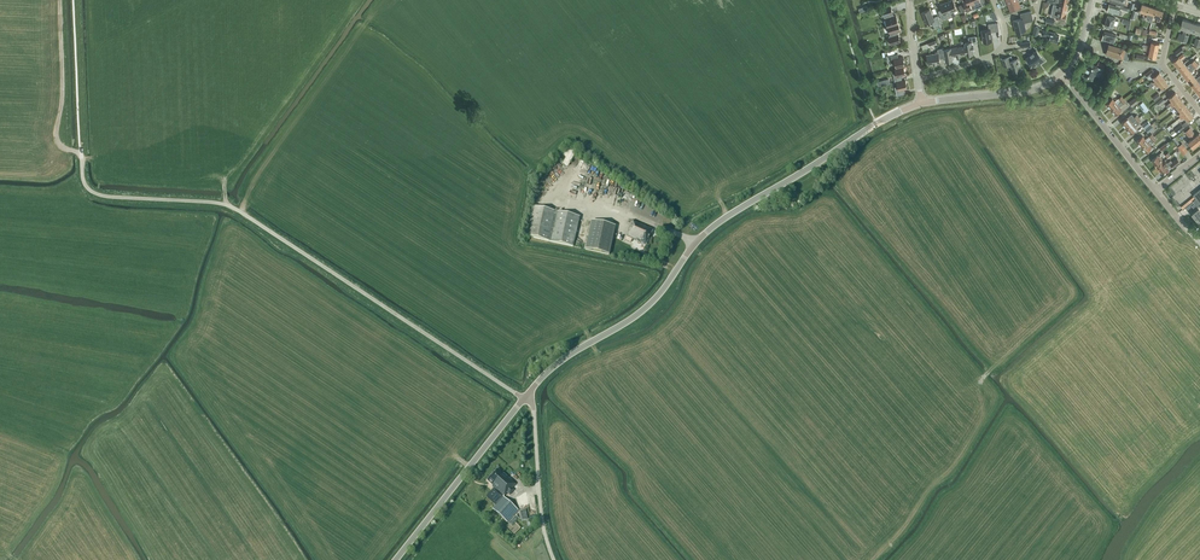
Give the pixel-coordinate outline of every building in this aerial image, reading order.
[(952,16),(956,15),(954,11),(957,10),(953,0),(951,0),(947,2),(952,16)] [(967,11),(972,9),(972,10),(976,8),(975,4),(973,0),(966,0),(963,2),(967,11)] [(983,6),(982,5),(986,4),(984,0),(973,0),(975,4),(976,8),(983,6)] [(1020,4),(1019,1),(1018,0),(1008,5),(1010,11),(1021,7),(1024,5),(1023,3),(1020,4)] [(952,16),(947,2),(940,4),(943,11),(939,13),(942,20),(946,18),(946,19),(952,16)] [(1143,16),(1145,17),(1149,6),(1142,3),(1140,11),(1144,12),(1143,16)] [(1054,4),(1051,16),(1056,17),(1056,19),(1065,20),(1068,7),(1059,5),(1054,4)] [(1116,6),(1109,4),(1107,11),(1119,14),(1120,9),(1129,11),(1130,9),(1121,6),(1116,4),(1116,6)] [(888,26),(898,23),(896,15),(893,16),(892,13),(893,13),(890,6),(881,9),(883,16),(885,16),(886,18),(888,26)] [(1149,6),(1145,17),(1148,17),(1149,14),(1154,15),(1156,8),(1149,6)] [(1156,8),(1154,15),(1158,17),(1157,20),(1159,21),(1161,18),(1163,10),(1156,8)] [(934,18),(930,9),(922,12),(927,23),(932,21),(934,27),(941,24),(938,16),(934,18)] [(1031,11),(1020,14),(1022,18),(1013,21),(1016,33),(1026,30),(1024,23),(1033,20),(1031,11)] [(1106,20),(1104,25),(1113,28),(1114,24),(1117,25),(1118,21),(1115,20),(1116,18),(1108,15),(1106,20)] [(1185,33),(1186,34),(1187,30),(1190,21),(1183,19),(1180,27),(1184,29),(1182,34),(1179,33),(1177,39),(1182,41),(1185,33)] [(1196,23),(1190,21),(1187,30),(1194,32),(1196,23)] [(989,29),(981,30),(983,42),(992,41),(991,32),(999,31),(998,22),(988,24),(989,29)] [(901,30),(898,23),(888,26),(890,34),(890,33),(891,36),(889,37),(891,44),(901,42),(898,34),(897,32),(901,30)] [(933,29),(936,34),(945,30),(942,25),(933,29)] [(1058,42),(1059,35),(1054,34),(1055,33),(1043,30),(1042,34),(1049,36),(1049,40),(1058,42)] [(1116,34),(1104,31),(1104,33),(1103,32),(1102,38),(1113,42),(1114,41),(1115,41),(1116,39),(1116,38),(1115,38),(1116,34)] [(967,55),(967,54),(974,53),(972,44),(977,43),(976,36),(968,37),(969,42),(965,43),(965,46),(967,54),(967,55)] [(1147,45),(1146,48),(1158,50),(1159,43),(1152,41),(1151,46),(1147,45)] [(1126,49),(1109,43),(1106,54),(1123,60),(1123,59),(1127,60),(1130,50),(1126,49)] [(952,56),(967,54),(965,46),(951,48),(952,56)] [(1184,50),(1182,47),(1175,52),(1177,55),(1184,50)] [(953,60),(952,56),(951,48),(944,49),(944,48),(938,49),(938,53),(939,53),(940,58),(945,57),(946,61),(952,60),(953,60)] [(1158,50),(1146,48),(1146,51),(1149,51),(1148,56),(1156,58),(1158,50)] [(1037,50),(1027,58),(1033,66),(1039,61),(1040,63),(1044,60),(1037,50)] [(896,68),(904,66),(905,66),(903,57),(899,58),(898,53),(890,55),(892,64),(895,63),(896,68)] [(940,62),(940,58),(939,53),(938,53),(927,55),(928,63),(928,64),(933,63),(934,64),(937,63),(936,62),(940,62)] [(1178,68),(1184,63),(1181,59),(1185,56),(1183,54),(1179,57),(1173,61),(1178,68)] [(1021,70),(1018,59),(1013,60),(1011,57),(1012,57),(1011,56),(1008,57),(1001,59),(1004,67),(1008,65),(1007,65),(1011,64),(1014,73),(1021,70)] [(1186,66),(1184,63),(1178,68),(1183,74),(1197,62),(1195,59),(1190,63),(1186,66)] [(1099,67),(1089,62),(1087,67),(1086,67),(1085,70),(1086,70),(1083,75),(1093,80),(1098,70),(1099,67)] [(1197,62),(1183,74),(1187,80),(1193,75),(1191,71),(1199,65),(1197,62)] [(902,80),(901,76),(906,75),(904,66),(896,68),(895,68),(896,73),(893,73),(895,82),(896,82),(902,80)] [(1154,72),(1152,69),(1145,74),(1148,77),(1154,72)] [(1154,84),(1155,85),(1164,78),(1159,72),(1153,76),(1156,80),(1153,82),(1152,81),(1148,85),(1150,87),(1151,87),(1154,84)] [(1192,86),(1199,80),(1199,75),(1196,79),(1193,75),(1187,80),(1192,86)] [(1164,78),(1155,85),(1157,87),(1160,85),(1162,88),(1169,84),(1164,78)] [(905,79),(902,80),(896,82),(897,86),(895,87),(897,96),(904,94),(903,90),(907,88),(905,79)] [(1113,88),(1118,81),(1113,79),(1109,86),(1113,88)] [(1168,107),(1171,105),(1180,98),(1175,92),(1169,97),(1172,101),(1169,103),(1166,105),(1168,107)] [(1113,98),(1106,104),(1110,109),(1117,104),(1121,101),(1124,99),(1122,96),(1119,98),(1115,101),(1113,98)] [(1136,96),(1129,102),(1132,106),(1135,104),(1140,101),(1136,96)] [(1175,105),(1178,109),(1184,104),(1180,98),(1171,105),(1173,107),(1175,105)] [(1117,104),(1110,109),(1115,115),(1122,110),(1119,107),(1123,104),(1126,101),(1124,99),(1121,101),(1117,104)] [(1180,117),(1189,110),(1184,104),(1178,109),(1181,112),(1178,115),(1180,117)] [(1194,116),(1189,110),(1180,117),(1182,119),(1185,117),(1188,121),(1194,116)] [(1128,117),(1121,122),(1126,128),(1132,123),(1136,119),(1139,117),(1137,114),(1134,116),(1132,114),(1128,117)] [(1132,123),(1126,128),(1130,134),(1137,128),(1135,126),(1140,123),(1139,122),(1141,120),(1139,117),(1137,119),(1136,119),(1132,123)] [(1150,124),(1148,121),(1142,125),(1145,129),(1150,124)] [(1148,132),(1154,128),(1151,124),(1146,129),(1148,132)] [(1184,128),(1181,124),(1174,129),(1177,133),(1184,128)] [(1199,143),(1199,142),(1199,134),(1199,133),(1196,136),(1195,135),(1195,134),(1190,128),(1188,130),(1199,143)] [(1193,148),(1199,143),(1188,130),(1185,132),(1190,138),(1191,138),(1192,139),(1188,142),(1193,148)] [(1143,136),(1136,141),(1141,147),(1148,142),(1151,139),(1151,138),(1154,136),(1152,133),(1149,136),(1145,139),(1143,136)] [(1148,142),(1141,147),(1145,153),(1152,147),(1150,144),(1154,141),(1156,139),(1154,136),(1151,138),(1151,139),(1148,142)] [(1175,137),(1172,139),(1178,147),(1181,144),(1175,137)] [(1163,151),(1169,146),(1166,143),(1160,147),(1163,151)] [(1188,150),(1182,143),(1178,147),(1184,154),(1188,150)] [(576,150),(571,147),(563,164),(568,166),(572,158),(576,150)] [(1156,166),(1163,161),(1161,159),(1162,158),(1160,156),(1159,156),(1158,155),(1151,160),(1156,166)] [(1165,160),(1163,161),(1156,166),(1162,173),(1168,168),(1167,167),(1170,164),(1173,167),(1180,162),(1177,158),(1172,162),(1171,160),(1167,163),(1165,160)] [(1182,177),(1188,184),(1194,179),(1188,172),(1182,177)] [(1197,199),(1196,199),(1193,201),(1195,203),(1192,205),(1196,210),(1192,213),(1196,218),(1195,219),(1197,221),(1198,221),(1199,222),(1199,221),(1199,204),(1197,199)] [(573,247),(579,217),(532,207),(526,236),(573,247)] [(633,220),(628,231),(629,232),(626,237),(637,241),(637,243),(640,244),(640,243),(646,245),(653,230),(633,220)] [(615,226),(591,221),(585,250),(609,255),(615,226)] [(512,489),(516,484),(503,473),(503,474),(497,469),(487,480),(492,485),(492,486),(494,488),(486,497),(496,505),(492,509),(508,522),(518,510),(503,497),(507,493),(510,495),(514,490),(512,489)] [(515,533),(522,526),(514,518),(507,524),(515,533)]
